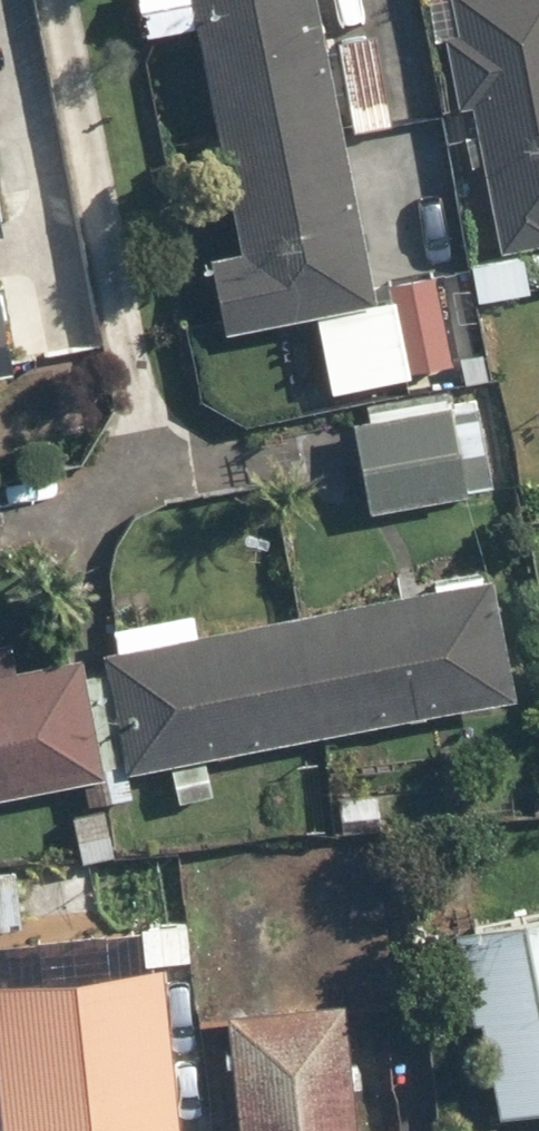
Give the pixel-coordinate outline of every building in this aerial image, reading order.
[(234,253),(200,259),(214,335),(363,306),(329,130),(383,119),(367,36),(311,47),(302,0),(185,0),(234,253)] [(449,109),(468,107),(486,250),(464,252),(469,289),(515,283),(510,241),(538,237),(538,0),(435,0),(449,109)] [(94,359),(79,270),(0,283),(0,374),(94,359)] [(419,271),(376,283),(404,379),(446,366),(419,271)] [(344,424),(363,514),(487,488),(469,407),(450,411),(448,402),(344,424)] [(90,780),(94,805),(125,800),(120,768),(159,762),(165,797),(200,791),(196,763),(505,702),(481,581),(184,640),(181,622),(1,658),(0,652),(0,794),(90,780)] [(10,876),(0,876),(0,934),(13,933),(10,876)] [(470,930),(491,1114),(538,1109),(538,922),(470,930)] [(347,1011),(223,1021),(232,1130),(357,1130),(347,1011)] [(0,1038),(0,1130),(195,1130),(191,1064),(153,1066),(151,1029),(0,1038)]
